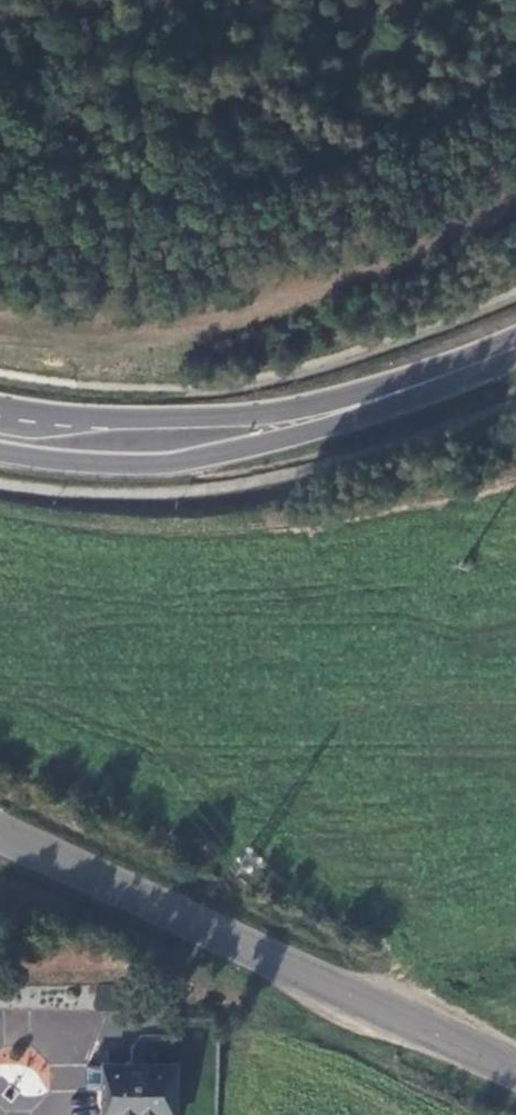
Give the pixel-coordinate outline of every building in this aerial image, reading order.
[(177,1064),(109,1063),(108,1086),(117,1086),(116,1114),(176,1114),(177,1064)]
